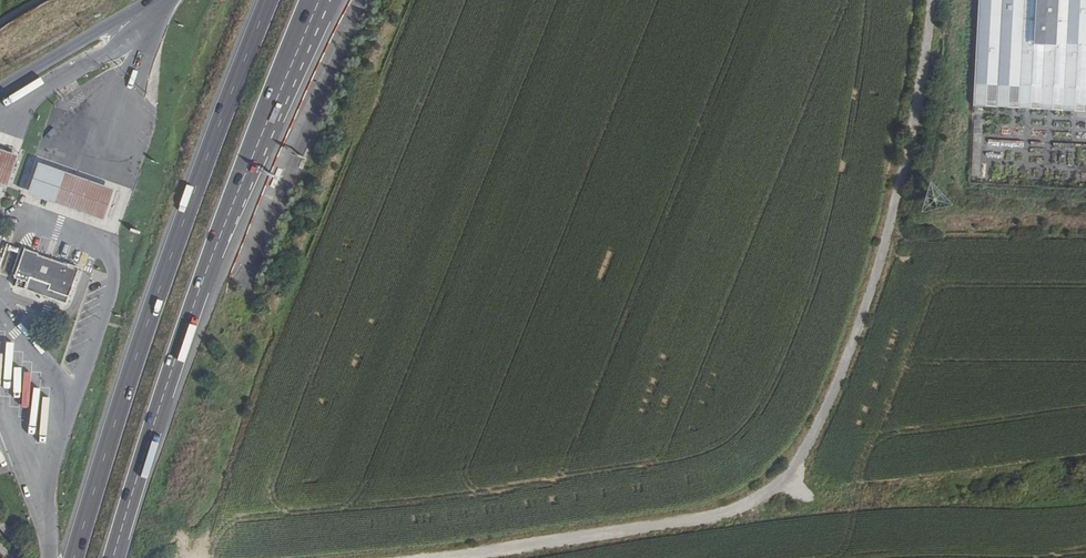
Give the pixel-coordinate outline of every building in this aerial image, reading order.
[(972,106),(1085,112),(1085,0),(978,0),(972,106)] [(0,147),(0,181),(7,183),(18,153),(4,148),(0,147)] [(981,176),(982,152),(972,151),(971,176),(981,176)] [(27,192),(73,208),(103,219),(114,188),(82,176),(38,161),(27,192)] [(17,279),(15,286),(66,304),(79,267),(67,263),(67,265),(38,254),(38,253),(24,248),(14,278),(17,279)] [(0,519),(0,529),(11,541),(16,535),(0,519)]
